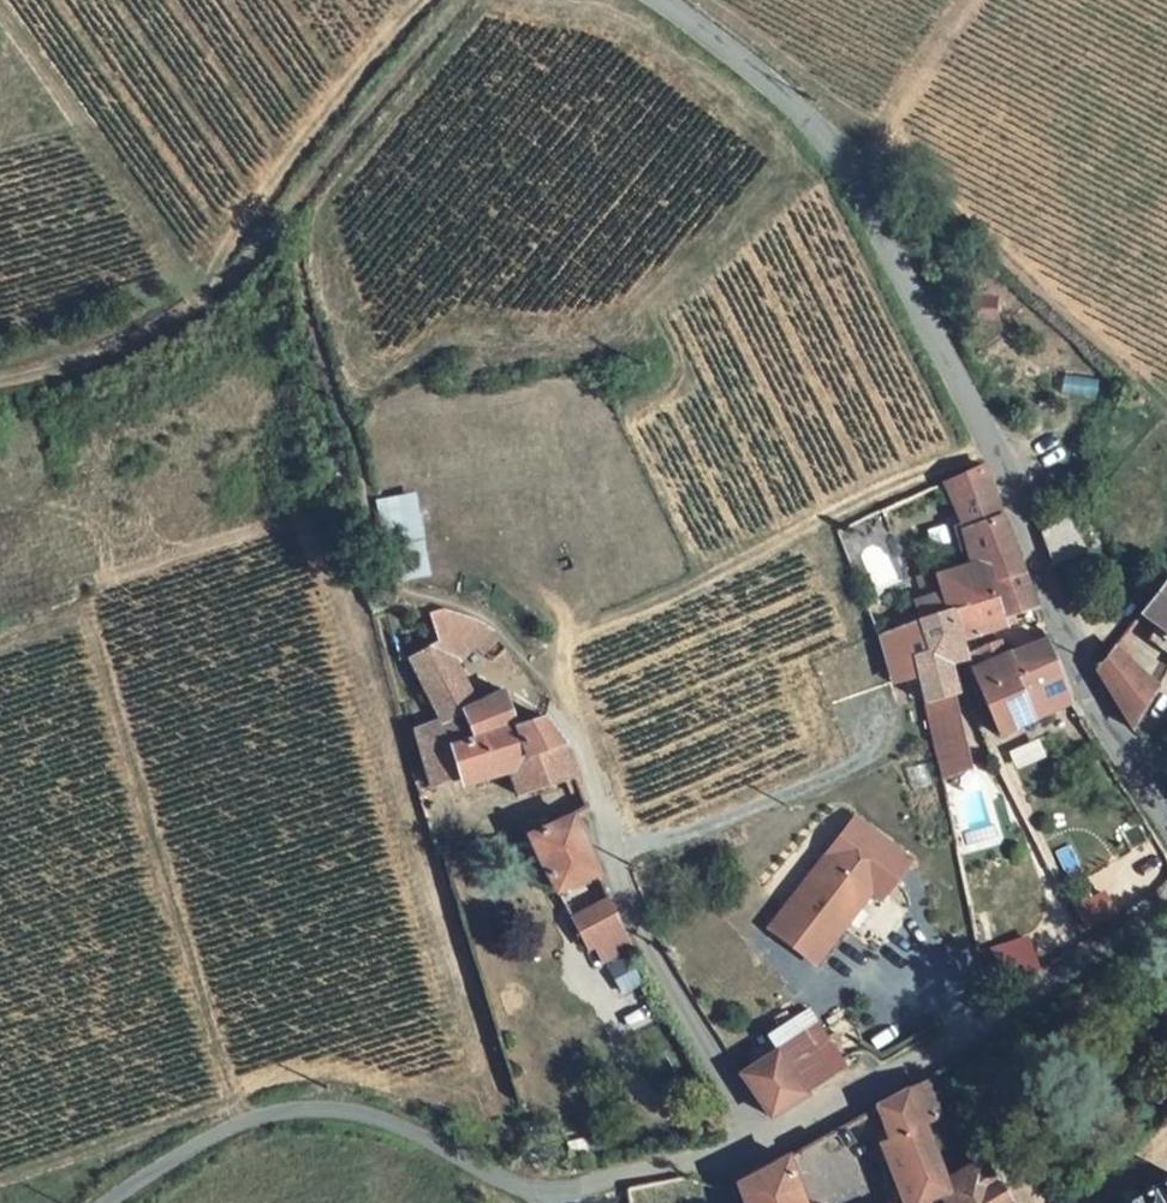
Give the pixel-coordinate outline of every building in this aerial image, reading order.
[(915,626),(950,614),(998,596),(996,581),(1024,571),(1003,521),(976,466),(937,484),(965,557),(927,570),(934,591),(907,601),(915,626)] [(1067,510),(1057,522),(1070,559),(1084,554),(1067,510)] [(1070,559),(1057,522),(1044,540),(1054,565),(1070,559)] [(996,581),(998,596),(950,614),(960,646),(1042,614),(1024,571),(996,581)] [(1143,612),(1166,630),(1166,579),(1143,612)] [(443,613),(427,616),(438,643),(415,654),(442,716),(458,710),(469,736),(505,724),(491,695),(475,702),(459,663),(489,643),(481,626),(463,618),(443,613)] [(912,659),(921,699),(948,691),(955,688),(950,664),(964,658),(960,646),(950,614),(915,626),(924,653),(912,659)] [(1061,663),(1052,639),(1009,655),(1016,679),(1061,663)] [(970,671),(1009,655),(1004,643),(964,658),(970,671)] [(1100,672),(1114,702),(1137,669),(1116,649),(1100,672)] [(1001,733),(1016,727),(1077,704),(1061,663),(1016,679),(1009,655),(970,671),(1001,733)] [(1157,689),(1137,669),(1114,702),(1129,731),(1157,689)] [(927,730),(938,783),(974,768),(955,688),(948,691),(955,722),(927,730)] [(955,722),(948,691),(921,699),(927,730),(955,722)] [(412,772),(418,791),(502,766),(511,797),(573,779),(554,743),(522,755),(505,724),(469,736),(458,710),(442,716),(413,728),(427,765),(412,772)] [(505,724),(522,755),(554,743),(530,713),(505,724)] [(1091,734),(1083,718),(1047,731),(1054,746),(1091,734)] [(1016,727),(1001,733),(1007,751),(1020,745),(1016,727)] [(590,880),(566,817),(522,833),(548,894),(590,880)] [(771,929),(818,964),(871,895),(881,903),(913,860),(856,817),(771,929)] [(598,899),(558,914),(575,944),(590,939),(597,958),(622,948),(598,899)] [(769,1037),(778,1054),(797,1092),(841,1064),(812,1011),(769,1037)] [(797,1092),(778,1054),(741,1076),(765,1117),(799,1096),(797,1092)] [(929,1125),(953,1111),(929,1063),(867,1105),(888,1151),(880,1159),(899,1202),(908,1202),(928,1192),(936,1188),(929,1125)] [(783,1158),(743,1184),(748,1202),(798,1202),(783,1158)] [(975,1168),(936,1188),(928,1192),(934,1202),(994,1202),(975,1168)] [(697,1176),(673,1175),(628,1184),(632,1202),(697,1202),(697,1176)] [(1132,1202),(1166,1202),(1166,1183),(1132,1202)]
